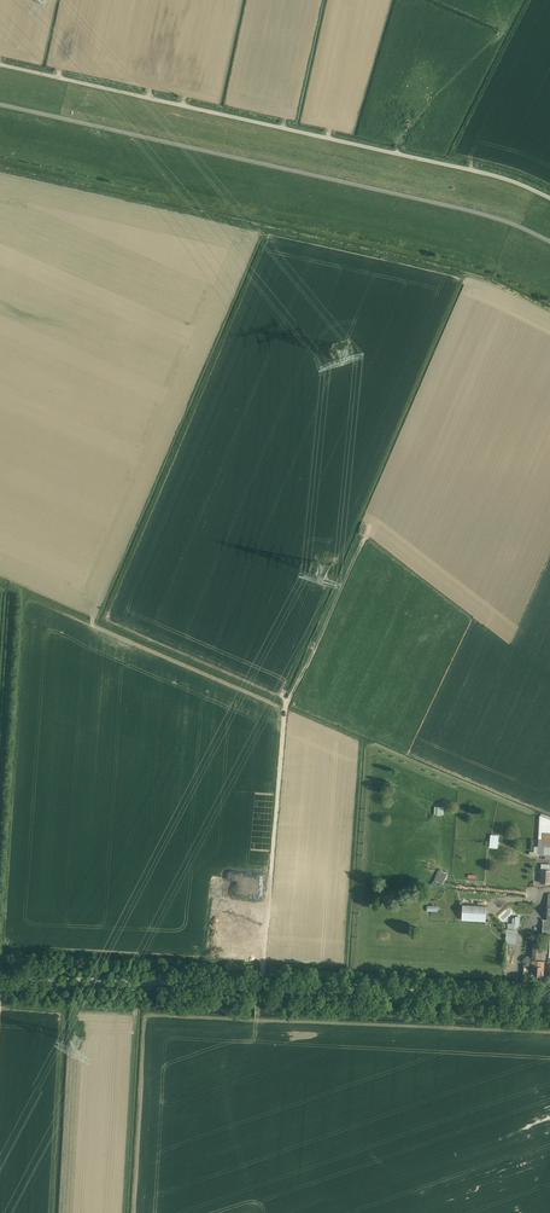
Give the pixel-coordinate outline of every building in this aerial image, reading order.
[(362,521),(357,533),(363,535),(368,523),(362,521)] [(443,815),(444,807),(434,806),(434,814),(443,815)] [(540,815),(539,843),(534,843),(534,845),(538,845),(538,847),(534,846),(533,853),(538,853),(538,854),(543,854),(543,851),(549,851),(549,819),(540,815)] [(490,846),(497,847),(498,836),(491,836),(490,846)] [(544,864),(541,864),(540,882),(549,883),(549,864),(544,864)] [(442,884),(447,874),(439,870),(434,880),(442,884)] [(486,918),(486,906),(462,904),(462,920),(486,921),(486,918)] [(515,916),(515,924),(507,923),(507,928),(516,929),(519,925),(520,917),(515,916)] [(517,930),(507,929),(506,943),(516,943),(517,930)] [(546,954),(548,954),(549,942),(533,942),(533,958),(546,958),(546,954)] [(535,964),(535,968),(534,968),(533,971),(535,971),(535,975),(541,975),(542,966),(538,965),(538,964),(535,964)]
